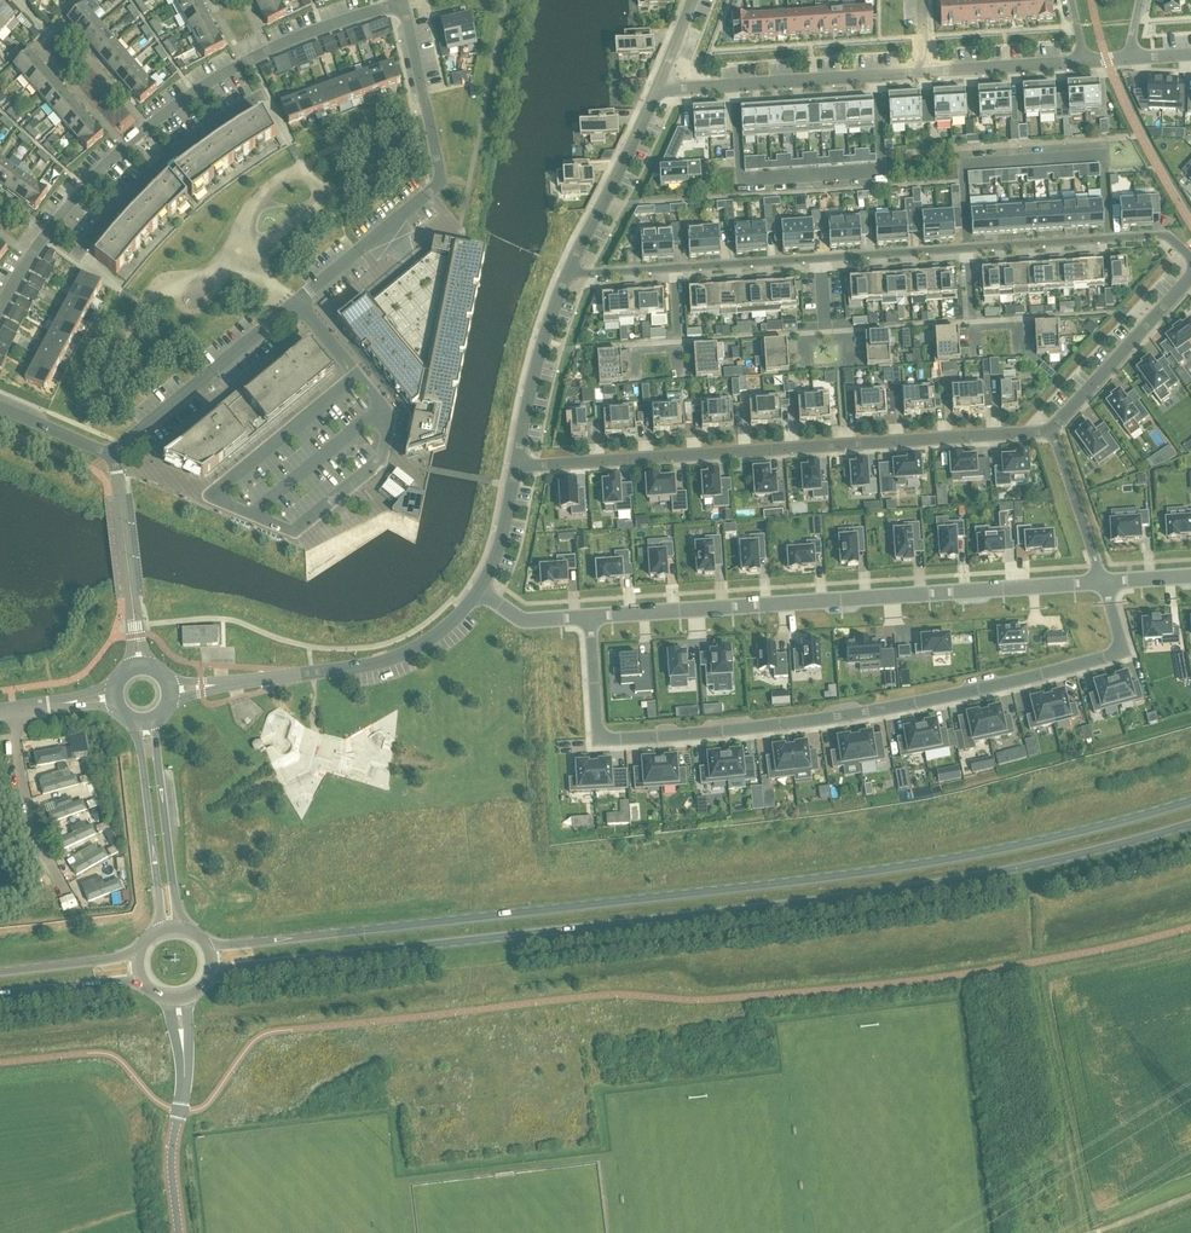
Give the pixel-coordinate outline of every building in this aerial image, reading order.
[(135,3),(139,9),(144,6),(141,0),(139,0),(135,3)] [(176,3),(182,14),(201,4),(199,0),(182,0),(176,3)] [(281,5),(279,0),(263,0),(256,4),(262,15),(281,5)] [(302,3),(304,9),(311,5),(309,0),(302,3)] [(954,3),(955,25),(969,24),(968,0),(967,0),(967,2),(954,3)] [(969,24),(983,23),(981,0),(968,0),(969,24)] [(983,23),(997,22),(995,0),(981,0),(983,23)] [(997,22),(1011,21),(1009,0),(995,0),(997,22)] [(1011,21),(1024,21),(1023,0),(1009,0),(1011,21)] [(1024,21),(1037,20),(1036,0),(1023,0),(1024,21)] [(1037,20),(1052,19),(1051,0),(1036,0),(1037,20)] [(1165,13),(1181,12),(1180,0),(1164,0),(1165,13)] [(69,2),(63,7),(68,12),(74,8),(69,2)] [(6,28),(14,19),(16,21),(22,15),(12,3),(5,9),(0,4),(0,22),(6,28)] [(955,25),(954,3),(940,4),(941,26),(955,25)] [(201,4),(182,14),(188,25),(207,15),(201,4)] [(132,5),(127,9),(131,15),(136,11),(132,5)] [(268,26),(287,17),(281,5),(262,15),(268,26)] [(67,20),(76,30),(92,16),(84,6),(67,20)] [(144,6),(139,9),(143,15),(148,12),(144,6)] [(869,9),(857,10),(858,32),(872,31),(871,9),(869,9)] [(857,10),(843,11),(845,33),(853,32),(858,32),(857,10)] [(136,11),(131,15),(135,21),(140,17),(136,11)] [(843,11),(829,12),(831,34),(845,33),(843,11)] [(809,13),(802,13),(803,36),(817,35),(816,12),(809,13)] [(829,12),(816,12),(817,35),(831,34),(829,12)] [(795,14),(788,14),(790,37),(803,36),(802,13),(795,14)] [(781,15),(774,15),(774,16),(775,27),(776,38),(790,37),(788,14),(781,15)] [(207,15),(188,25),(193,36),(212,26),(207,15)] [(768,16),(761,16),(762,29),(762,39),(776,38),(775,27),(774,16),(774,15),(768,16)] [(43,20),(50,28),(54,25),(47,16),(43,20)] [(92,16),(76,30),(84,39),(100,25),(92,16)] [(135,22),(135,21),(130,16),(124,21),(128,24),(132,25),(135,22)] [(469,16),(455,19),(461,44),(474,41),(475,41),(469,16)] [(746,17),(748,40),(762,39),(762,29),(761,16),(758,17),(758,16),(746,17)] [(734,41),(748,40),(746,17),(732,17),(734,41)] [(461,44),(455,19),(441,22),(447,47),(448,47),(461,44)] [(149,23),(153,30),(158,26),(154,20),(149,23)] [(100,25),(84,39),(92,48),(108,34),(100,25)] [(146,26),(140,29),(145,35),(150,32),(146,26)] [(158,26),(153,30),(157,36),(162,32),(158,26)] [(212,26),(193,36),(199,47),(218,37),(212,26)] [(361,28),(364,35),(371,33),(369,26),(361,28)] [(37,39),(41,36),(33,28),(29,31),(37,39)] [(625,40),(625,41),(617,42),(618,56),(651,54),(651,42),(650,30),(624,32),(625,40)] [(150,32),(145,35),(149,41),(154,38),(150,32)] [(371,33),(364,35),(367,43),(374,40),(371,33)] [(108,34),(92,48),(100,58),(116,43),(108,34)] [(336,36),(339,43),(346,41),(344,34),(336,36)] [(218,37),(199,47),(205,58),(224,48),(218,37)] [(168,41),(163,44),(167,50),(172,47),(168,41)] [(346,41),(339,43),(342,50),(349,48),(346,41)] [(312,45),(315,52),(322,50),(319,42),(312,45)] [(116,43),(100,58),(108,67),(124,53),(116,43)] [(1043,60),(1058,59),(1057,44),(1042,45),(1043,60)] [(159,46),(154,50),(158,56),(164,53),(159,46)] [(17,47),(12,51),(17,57),(22,52),(17,47)] [(172,47),(167,50),(171,56),(176,53),(172,47)] [(322,50),(315,52),(317,59),(324,57),(322,50)] [(6,56),(11,62),(17,57),(12,51),(6,56)] [(14,66),(22,76),(39,62),(30,52),(14,66)] [(288,55),(290,62),(298,59),(295,52),(288,55)] [(124,53),(108,67),(116,76),(132,62),(124,53)] [(164,53),(158,56),(163,62),(168,59),(164,53)] [(466,58),(464,66),(474,68),(476,60),(466,58)] [(298,59),(290,62),(293,69),(300,67),(298,59)] [(181,61),(176,64),(181,71),(186,68),(181,61)] [(39,62),(22,76),(30,85),(47,71),(39,62)] [(132,62),(116,76),(124,86),(140,72),(132,62)] [(262,75),(274,70),(271,63),(260,69),(262,75)] [(393,63),(380,68),(388,89),(401,85),(393,63)] [(177,73),(173,66),(168,69),(173,77),(177,73)] [(380,68),(367,72),(375,94),(388,89),(380,68)] [(38,95),(55,80),(47,71),(30,85),(38,95)] [(140,72),(124,86),(132,95),(148,81),(140,72)] [(367,72),(355,77),(363,98),(375,94),(367,72)] [(466,72),(458,74),(461,84),(468,83),(466,72)] [(451,75),(454,86),(461,84),(458,74),(451,75)] [(355,77),(343,81),(351,103),(363,98),(355,77)] [(1150,97),(1150,110),(1163,110),(1165,79),(1156,78),(1156,79),(1156,80),(1151,80),(1150,91),(1150,92),(1150,97)] [(1165,79),(1163,110),(1177,111),(1178,97),(1178,81),(1173,81),(1173,80),(1174,80),(1174,79),(1165,79)] [(63,90),(55,80),(38,95),(46,104),(63,90)] [(148,81),(132,95),(141,105),(157,91),(148,81)] [(343,81),(331,86),(339,107),(351,103),(343,81)] [(1089,83),(1083,83),(1084,111),(1085,111),(1100,110),(1098,82),(1089,83)] [(1068,104),(1062,104),(1063,120),(1069,119),(1070,119),(1070,115),(1085,114),(1085,111),(1084,111),(1083,83),(1067,84),(1067,85),(1068,95),(1068,104)] [(1044,86),(1038,86),(1040,114),(1039,114),(1039,117),(1040,117),(1054,116),(1055,116),(1055,120),(1063,120),(1062,104),(1055,104),(1054,96),(1054,85),(1044,86)] [(331,86),(318,90),(326,112),(339,107),(331,86)] [(1038,86),(1022,87),(1022,88),(1024,115),(1039,114),(1040,114),(1038,86)] [(999,89),(993,89),(995,117),(995,120),(1011,119),(1011,123),(1018,123),(1017,104),(1010,104),(1010,99),(1009,88),(999,89)] [(993,89),(977,90),(977,91),(979,118),(995,117),(993,89)] [(63,90),(46,104),(54,113),(71,99),(63,90)] [(318,90),(306,94),(314,116),(326,112),(318,90)] [(964,91),(948,92),(950,120),(951,120),(966,119),(964,91)] [(950,120),(948,92),(933,93),(933,94),(934,109),(927,110),(928,124),(935,124),(950,123),(951,123),(951,120),(950,120)] [(306,94),(294,99),(302,121),(314,116),(306,94)] [(904,95),(906,126),(921,125),(928,124),(927,110),(920,110),(919,94),(910,95),(904,95)] [(888,96),(888,97),(890,127),(906,126),(904,95),(888,96)] [(1150,97),(1134,96),(1141,111),(1150,111),(1150,110),(1150,97)] [(1177,111),(1177,112),(1184,112),(1185,97),(1178,97),(1177,111)] [(71,99),(54,113),(62,123),(79,108),(71,99)] [(302,121),(294,99),(281,104),(289,125),(302,121)] [(874,129),(872,101),(858,102),(860,130),(874,129)] [(847,127),(847,131),(860,130),(858,102),(845,103),(847,127)] [(845,103),(832,104),(834,128),(847,127),(845,103)] [(834,128),(832,104),(819,105),(821,133),(834,132),(835,132),(834,128)] [(819,105),(806,106),(808,134),(821,133),(819,105)] [(806,106),(793,107),(795,135),(808,134),(806,106)] [(111,118),(127,141),(143,130),(128,107),(111,118)] [(715,109),(708,110),(710,139),(726,138),(724,107),(714,108),(715,109)] [(793,107),(780,108),(782,136),(795,135),(793,107)] [(79,108),(62,123),(71,132),(87,118),(79,108)] [(769,136),(767,108),(754,109),(756,137),(769,136)] [(780,108),(767,108),(769,136),(782,136),(780,108)] [(10,109),(6,114),(12,118),(16,114),(10,109)] [(756,137),(754,109),(741,110),(742,138),(756,137)] [(710,139),(708,110),(693,111),(695,140),(710,139)] [(589,122),(582,123),(583,137),(590,137),(591,144),(604,143),(605,143),(604,136),(616,135),(614,111),(588,113),(589,122)] [(16,114),(12,118),(17,123),(21,119),(16,114)] [(164,185),(148,199),(130,217),(112,237),(95,259),(116,275),(133,255),(150,236),(167,219),(168,219),(187,201),(180,192),(184,188),(192,197),(213,180),(212,179),(232,165),(253,151),(276,138),(263,114),(239,128),(217,143),(196,158),(179,171),(182,174),(176,179),(172,183),(166,188),(164,185)] [(0,120),(0,122),(5,126),(9,122),(3,117),(0,120)] [(87,118),(71,132),(79,141),(95,127),(87,118)] [(1108,120),(1099,121),(1100,135),(1109,135),(1108,120)] [(965,121),(966,137),(966,144),(974,144),(974,136),(973,121),(965,121)] [(9,122),(5,126),(10,131),(14,127),(9,122)] [(25,130),(30,135),(34,131),(29,126),(25,130)] [(1026,126),(1018,126),(1019,141),(1027,140),(1026,126)] [(95,127),(79,141),(87,151),(103,137),(95,127)] [(678,129),(673,141),(682,145),(684,141),(691,140),(690,129),(678,129)] [(34,131),(30,135),(35,140),(39,136),(34,131)] [(18,138),(23,143),(27,138),(22,133),(18,138)] [(59,141),(54,135),(47,141),(52,147),(59,141)] [(982,136),(974,136),(974,144),(982,143),(982,136)] [(27,138),(23,143),(28,148),(33,143),(27,138)] [(47,142),(43,147),(48,152),(53,147),(47,142)] [(53,147),(48,152),(54,157),(58,152),(53,147)] [(36,155),(41,160),(46,155),(40,150),(36,155)] [(605,152),(601,161),(610,160),(614,152),(605,152)] [(668,152),(664,162),(677,161),(677,156),(668,152)] [(46,155),(41,160),(47,165),(51,160),(46,155)] [(64,159),(61,163),(67,168),(71,165),(64,159)] [(564,168),(564,173),(557,173),(558,187),(561,187),(561,195),(579,193),(579,194),(580,194),(580,190),(579,186),(591,185),(590,180),(589,161),(563,163),(564,168)] [(0,175),(0,186),(5,189),(17,172),(7,165),(0,175)] [(64,172),(58,166),(54,170),(60,176),(64,172)] [(700,167),(687,168),(662,170),(662,175),(659,175),(660,187),(688,185),(687,175),(701,174),(700,167)] [(17,172),(5,189),(15,196),(28,179),(17,172)] [(887,182),(886,174),(875,175),(875,182),(887,182)] [(1064,191),(1091,191),(1091,176),(1077,176),(1077,177),(1064,177),(1064,191)] [(1118,176),(1109,177),(1110,184),(1118,184),(1118,176)] [(28,179),(15,196),(25,204),(38,186),(28,179)] [(999,182),(999,198),(1023,197),(1023,181),(999,182)] [(971,200),(986,201),(987,184),(971,183),(971,200)] [(38,186),(25,204),(36,211),(48,194),(38,186)] [(917,189),(912,190),(913,197),(921,197),(920,189),(917,189)] [(874,192),(865,193),(866,200),(874,200),(874,192)] [(72,201),(65,193),(45,210),(52,218),(72,201)] [(866,200),(865,193),(857,193),(858,201),(866,200)] [(1150,196),(1135,197),(1134,197),(1134,200),(1135,200),(1136,227),(1152,226),(1151,212),(1160,211),(1159,196),(1150,196)] [(805,197),(795,198),(795,206),(806,205),(805,197)] [(1088,199),(1088,203),(1090,227),(1103,226),(1102,203),(1101,198),(1088,199)] [(772,207),(772,199),(763,200),(764,207),(772,207)] [(780,199),(772,199),(772,207),(780,206),(780,199)] [(890,214),(890,217),(892,243),(908,242),(907,228),(906,220),(914,220),(913,210),(913,204),(913,200),(904,201),(905,213),(890,214)] [(1075,200),(1062,201),(1064,229),(1077,228),(1075,204),(1075,200)] [(1136,227),(1135,200),(1134,200),(1119,201),(1121,229),(1130,229),(1130,227),(1136,227)] [(1049,202),(1048,202),(1049,206),(1051,230),(1064,229),(1062,201),(1049,202)] [(725,210),(725,202),(717,203),(717,210),(725,210)] [(733,202),(725,202),(725,210),(733,209),(733,202)] [(1036,203),(1023,204),(1025,231),(1038,231),(1036,207),(1036,203)] [(1075,204),(1077,228),(1090,227),(1088,203),(1075,204)] [(921,204),(913,204),(913,210),(914,220),(922,219),(922,227),(923,243),(933,242),(933,241),(939,240),(937,214),(937,210),(922,211),(921,204)] [(1010,204),(1009,204),(1009,209),(1010,209),(1011,232),(1025,231),(1023,204),(1010,204)] [(686,205),(678,206),(678,213),(686,213),(686,205)] [(984,206),(985,234),(998,233),(997,210),(997,205),(984,206)] [(678,213),(678,206),(670,206),(670,214),(678,213)] [(984,206),(970,207),(972,235),(985,234),(984,206)] [(1036,207),(1038,231),(1051,230),(1049,206),(1036,207)] [(654,207),(638,208),(633,216),(638,216),(654,215),(654,207)] [(960,208),(937,210),(937,214),(939,240),(955,239),(954,224),(961,224),(960,208)] [(997,210),(998,233),(1011,232),(1010,209),(1009,209),(997,210)] [(828,211),(819,212),(819,213),(820,219),(821,232),(828,231),(830,249),(839,248),(839,247),(845,246),(843,217),(828,218),(828,211)] [(812,219),(796,220),(797,235),(798,250),(814,248),(813,232),(821,232),(820,219),(819,213),(812,213),(812,219)] [(867,215),(843,217),(845,246),(861,245),(860,235),(868,234),(867,215)] [(890,217),(875,218),(876,246),(886,245),(886,244),(892,243),(890,217)] [(774,222),(773,222),(774,241),(775,240),(782,240),(782,242),(783,252),(792,251),(792,250),(798,250),(797,235),(796,220),(781,221),(780,221),(774,222)] [(765,222),(750,223),(752,253),(767,252),(765,222)] [(752,253),(750,223),(734,224),(726,225),(727,240),(735,240),(736,255),(745,255),(745,253),(752,253)] [(705,256),(703,226),(687,227),(689,258),(699,258),(698,256),(705,256)] [(703,226),(705,256),(720,255),(719,228),(703,229),(703,226)] [(672,228),(656,230),(658,259),(674,258),(672,228)] [(658,259),(656,230),(640,231),(642,261),(652,261),(652,259),(658,259)] [(365,298),(337,321),(412,412),(414,416),(414,419),(406,459),(446,447),(485,252),(456,247),(434,242),(431,256),(371,305),(365,298)] [(43,260),(50,264),(56,253),(51,249),(43,260)] [(1127,283),(1131,283),(1130,272),(1127,272),(1126,260),(1110,262),(1112,287),(1128,286),(1127,283)] [(1094,263),(1086,263),(1088,286),(1088,289),(1104,288),(1102,262),(1094,263)] [(1079,264),(1071,264),(1073,287),(1088,286),(1086,263),(1079,264)] [(1064,265),(1056,265),(1058,291),(1073,290),(1074,290),(1073,287),(1071,264),(1064,265)] [(1049,266),(1042,266),(1043,289),(1043,292),(1058,291),(1056,265),(1049,266)] [(1034,267),(1027,267),(1028,290),(1029,296),(1043,295),(1043,292),(1043,289),(1042,266),(1034,267)] [(1016,268),(1012,268),(1013,291),(1013,297),(1014,297),(1028,296),(1029,296),(1028,290),(1027,267),(1019,268),(1016,268)] [(1004,269),(997,269),(998,292),(999,292),(999,298),(1013,297),(1013,291),(1012,268),(1004,269)] [(980,281),(980,294),(981,294),(981,293),(983,293),(983,299),(999,298),(999,292),(998,292),(997,269),(981,270),(982,282),(980,282),(980,281)] [(947,272),(939,273),(941,302),(957,301),(956,292),(955,272),(947,272)] [(932,273),(925,274),(926,297),(926,303),(941,302),(939,273),(932,273)] [(917,274),(910,275),(911,298),(926,297),(925,274),(917,274)] [(29,282),(36,286),(39,279),(32,275),(29,282)] [(902,275),(895,276),(896,299),(911,298),(910,275),(902,275)] [(82,276),(75,288),(95,299),(102,287),(82,276)] [(887,276),(880,277),(881,303),(882,306),(897,305),(896,299),(895,276),(887,276)] [(873,277),(865,278),(866,301),(866,304),(881,303),(880,277),(873,277)] [(848,290),(849,304),(859,304),(859,301),(866,301),(865,278),(849,279),(850,291),(848,291),(848,290)] [(39,279),(36,286),(42,289),(46,282),(39,279)] [(794,283),(779,284),(780,307),(780,310),(781,310),(796,308),(796,305),(798,305),(798,306),(798,294),(797,294),(795,294),(795,292),(801,291),(800,282),(794,283)] [(771,284),(764,285),(766,308),(766,312),(781,312),(781,310),(780,310),(780,307),(779,284),(771,284)] [(757,285),(749,286),(751,309),(751,314),(766,312),(766,308),(764,285),(757,285)] [(741,286),(734,287),(736,310),(736,315),(751,314),(751,309),(749,286),(741,286)] [(727,287),(719,288),(721,311),(721,315),(721,316),(736,315),(736,310),(734,287),(727,287)] [(75,288),(69,299),(89,310),(95,299),(75,288)] [(711,288),(704,289),(706,312),(721,311),(719,288),(711,288)] [(704,289),(689,290),(690,316),(706,315),(706,312),(704,289)] [(1114,306),(1113,290),(1104,290),(1106,307),(1114,306)] [(662,291),(647,293),(649,315),(656,315),(656,317),(666,317),(666,302),(665,303),(663,303),(662,291)] [(639,293),(632,294),(634,316),(649,315),(647,293),(639,293)] [(625,294),(617,295),(619,317),(619,320),(634,319),(634,316),(632,294),(625,294)] [(593,300),(590,306),(592,306),(602,306),(603,314),(603,318),(604,324),(611,324),(619,323),(619,320),(619,317),(617,295),(602,296),(602,299),(593,300)] [(15,304),(22,308),(26,301),(19,298),(15,304)] [(69,299),(63,311),(83,322),(89,310),(69,299)] [(26,301),(22,308),(29,312),(33,305),(26,301)] [(1014,306),(1006,307),(1006,316),(1015,316),(1014,306)] [(999,309),(985,310),(985,317),(1000,316),(999,309)] [(63,311),(57,322),(77,333),(83,322),(63,311)] [(877,315),(869,315),(869,324),(878,324),(877,315)] [(886,316),(887,324),(898,324),(898,320),(897,315),(886,316)] [(221,361),(260,327),(251,317),(242,325),(244,327),(224,345),(222,343),(212,352),(221,361)] [(1059,321),(1059,320),(1045,321),(1045,322),(1046,322),(1046,323),(1034,324),(1035,340),(1058,338),(1057,321),(1059,321)] [(3,327),(10,331),(13,324),(7,321),(3,327)] [(1091,321),(1084,329),(1091,335),(1098,328),(1091,321)] [(1168,338),(1177,350),(1171,354),(1180,366),(1186,361),(1183,357),(1190,351),(1190,345),(1190,343),(1190,342),(1190,321),(1183,327),(1182,325),(1175,330),(1177,332),(1168,338)] [(57,322),(50,334),(71,345),(77,333),(57,322)] [(13,324),(10,331),(17,335),(20,328),(13,324)] [(730,326),(722,327),(723,334),(731,334),(730,326)] [(934,329),(936,346),(959,345),(958,329),(947,330),(946,327),(932,328),(932,329),(934,329)] [(664,329),(650,330),(650,340),(665,339),(665,332),(664,329)] [(865,336),(866,351),(889,349),(888,332),(890,332),(890,331),(876,332),(876,335),(865,336)] [(50,334),(44,345),(64,356),(71,345),(50,334)] [(1059,355),(1058,338),(1035,340),(1036,355),(1048,354),(1048,356),(1047,356),(1047,357),(1062,356),(1062,355),(1059,355)] [(763,342),(760,343),(761,358),(761,359),(765,358),(764,358),(776,357),(787,356),(786,341),(775,342),(774,340),(775,340),(775,339),(764,340),(763,340),(763,341),(763,342)] [(693,347),(694,363),(717,361),(717,362),(723,361),(722,345),(716,345),(716,344),(717,344),(717,343),(704,344),(704,345),(705,345),(705,346),(693,347)] [(333,373),(309,344),(286,363),(281,357),(192,430),(197,436),(164,463),(203,479),(245,445),(267,427),(333,373)] [(44,345),(38,357),(58,368),(64,356),(44,345)] [(959,345),(936,346),(937,363),(934,363),(934,364),(949,363),(949,361),(960,360),(959,345)] [(0,351),(0,355),(5,358),(9,351),(2,348),(0,351)] [(889,349),(866,351),(867,366),(878,366),(878,368),(893,367),(892,366),(890,367),(889,349)] [(609,350),(596,351),(596,352),(597,352),(598,369),(621,367),(621,360),(620,353),(620,352),(608,353),(608,351),(609,351),(609,350)] [(914,351),(912,351),(913,355),(913,357),(913,364),(921,364),(920,350),(914,351)] [(761,358),(755,358),(756,367),(760,366),(761,376),(778,375),(778,374),(777,374),(777,373),(788,372),(787,356),(776,357),(764,358),(765,358),(761,359),(761,358)] [(38,357),(32,368),(52,379),(58,368),(38,357)] [(1145,366),(1139,370),(1149,384),(1155,393),(1154,394),(1161,404),(1172,397),(1168,392),(1180,383),(1169,368),(1162,373),(1156,365),(1151,358),(1143,364),(1145,366)] [(990,376),(990,378),(999,377),(998,360),(989,361),(990,376)] [(717,361),(694,363),(696,378),(707,377),(707,379),(707,380),(721,379),(721,378),(718,378),(717,362),(717,361)] [(1038,369),(1050,380),(1055,374),(1043,363),(1038,369)] [(940,364),(933,365),(934,380),(941,379),(940,364)] [(621,367),(598,369),(599,386),(599,387),(612,386),(612,385),(611,385),(610,384),(622,383),(622,382),(622,375),(621,367)] [(52,379),(32,368),(25,380),(46,391),(52,379)] [(737,368),(733,369),(733,377),(742,377),(742,369),(742,368),(737,368)] [(1176,373),(1187,387),(1190,384),(1190,379),(1183,368),(1176,373)] [(886,370),(883,370),(884,383),(892,382),(892,376),(891,369),(886,370)] [(893,376),(894,386),(901,386),(900,381),(899,370),(892,370),(893,376)] [(834,374),(825,374),(826,382),(829,381),(830,384),(834,383),(834,374)] [(742,378),(739,378),(739,380),(740,392),(747,392),(746,377),(742,378)] [(569,379),(569,387),(579,387),(579,379),(569,379)] [(739,380),(731,381),(732,397),(740,396),(740,392),(739,380)] [(1000,381),(1001,409),(1017,408),(1017,397),(1020,397),(1020,385),(1016,385),(1016,380),(1000,381)] [(982,382),(966,383),(968,412),(984,411),(982,391),(982,382)] [(951,390),(945,390),(946,397),(952,397),(952,403),(953,413),(968,412),(966,383),(951,384),(951,390)] [(917,386),(919,415),(935,414),(935,409),(940,408),(940,400),(934,400),(933,385),(917,386)] [(650,402),(649,386),(642,387),(643,403),(650,402)] [(919,415),(917,386),(902,387),(904,416),(919,415)] [(592,388),(582,389),(583,402),(593,402),(592,388)] [(884,388),(869,389),(871,418),(886,417),(886,415),(885,401),(894,400),(894,393),(885,393),(884,388)] [(869,389),(853,390),(855,419),(871,418),(869,389)] [(992,411),(991,391),(982,391),(984,411),(992,411)] [(828,392),(813,393),(815,422),(830,421),(828,392)] [(1130,404),(1121,392),(1113,397),(1115,399),(1109,404),(1114,410),(1112,411),(1118,419),(1119,418),(1126,426),(1124,428),(1131,438),(1142,430),(1138,425),(1150,417),(1139,402),(1133,406),(1130,403),(1130,404)] [(681,393),(666,395),(667,403),(669,432),(684,431),(682,402),(681,393)] [(815,422),(813,393),(797,394),(799,423),(815,422)] [(764,396),(766,425),(782,424),(780,395),(764,396)] [(751,426),(766,425),(764,396),(749,397),(751,426)] [(716,400),(718,428),(733,427),(731,399),(716,400)] [(702,429),(718,428),(716,400),(700,401),(702,429)] [(894,400),(885,401),(886,415),(895,414),(894,400)] [(667,403),(651,404),(653,433),(669,432),(667,403)] [(691,404),(684,404),(685,423),(693,423),(692,414),(692,407),(691,404)] [(634,405),(618,406),(620,435),(636,434),(634,405)] [(620,435),(618,406),(603,407),(605,436),(620,435)] [(587,437),(585,408),(569,410),(569,415),(566,416),(566,427),(570,427),(571,438),(587,437)] [(1082,430),(1084,432),(1078,436),(1087,450),(1085,451),(1091,460),(1094,458),(1095,460),(1103,454),(1107,460),(1121,450),(1109,434),(1101,439),(1100,437),(1099,437),(1090,425),(1082,430)] [(1162,431),(1154,436),(1163,451),(1171,445),(1162,431)] [(1177,457),(1169,447),(1163,451),(1170,462),(1177,457)] [(994,468),(996,487),(1010,486),(1010,475),(1029,474),(1028,465),(1031,465),(1030,455),(1028,455),(1028,453),(1016,454),(1016,457),(1002,458),(1003,467),(994,468)] [(963,455),(949,456),(951,475),(961,474),(962,479),(984,478),(984,481),(991,481),(989,459),(976,460),(976,457),(963,458),(963,455)] [(894,475),(883,476),(884,495),(884,496),(896,495),(896,488),(905,487),(905,480),(921,479),(921,470),(923,470),(922,460),(920,461),(920,458),(908,459),(908,460),(908,461),(902,462),(893,462),(893,464),(894,475)] [(850,465),(852,490),(862,489),(863,496),(877,495),(876,481),(868,481),(867,462),(857,463),(857,465),(850,465)] [(809,466),(809,468),(802,469),(803,481),(800,481),(801,491),(804,491),(804,493),(813,492),(814,499),(829,498),(827,483),(820,484),(819,465),(809,466)] [(755,497),(772,496),(773,504),(785,503),(783,482),(776,483),(776,475),(770,475),(769,469),(753,470),(755,486),(752,486),(753,496),(755,496),(755,497)] [(425,493),(409,490),(415,483),(398,470),(379,493),(396,507),(392,512),(419,523),(425,493)] [(720,492),(719,472),(709,473),(709,475),(702,475),(703,487),(700,488),(701,497),(704,497),(704,501),(713,500),(714,509),(729,508),(728,492),(720,492)] [(1146,476),(1138,476),(1139,485),(1147,484),(1146,476)] [(659,477),(646,478),(646,479),(644,480),(644,489),(647,489),(647,499),(671,497),(672,513),(687,512),(686,492),(675,493),(674,478),(659,479),(659,477)] [(615,513),(631,512),(630,497),(621,498),(620,485),(619,479),(609,479),(609,482),(603,482),(603,493),(601,494),(602,503),(604,503),(604,506),(615,505),(615,513)] [(560,496),(558,496),(558,506),(561,506),(561,509),(571,508),(572,516),(585,515),(584,500),(577,501),(577,490),(576,482),(566,482),(566,484),(559,485),(560,496)] [(895,502),(886,502),(887,511),(896,511),(895,502)] [(1021,504),(1014,505),(1015,514),(1022,513),(1021,504)] [(773,509),(774,518),(788,517),(788,511),(783,511),(783,509),(773,509)] [(1126,543),(1126,541),(1143,540),(1142,528),(1151,527),(1150,513),(1140,513),(1141,520),(1112,522),(1113,533),(1111,533),(1111,542),(1114,542),(1114,543),(1126,543)] [(1181,537),(1190,537),(1190,513),(1188,513),(1189,520),(1168,521),(1169,529),(1166,529),(1167,538),(1169,538),(1169,541),(1181,540),(1181,537)] [(813,528),(821,527),(821,518),(812,518),(813,528)] [(963,522),(948,523),(949,530),(938,531),(939,537),(936,537),(937,546),(939,546),(940,558),(947,557),(947,559),(957,559),(956,538),(964,538),(963,522)] [(912,543),(920,542),(919,524),(904,525),(904,531),(894,531),(894,533),(891,533),(892,544),(895,544),(896,560),(903,560),(903,562),(913,562),(912,546),(913,546),(912,543)] [(1030,527),(1017,528),(1018,543),(1025,542),(1025,546),(1026,552),(1035,551),(1041,551),(1042,551),(1042,553),(1054,552),(1054,550),(1056,550),(1055,540),(1053,540),(1053,533),(1031,534),(1030,527)] [(857,544),(864,543),(863,529),(849,530),(850,537),(839,538),(840,541),(837,541),(838,551),(840,551),(841,564),(848,564),(848,566),(858,565),(857,544)] [(1011,543),(1010,529),(989,530),(989,537),(977,538),(978,545),(975,546),(976,555),(979,555),(979,557),(980,557),(989,556),(990,556),(990,554),(996,554),(1004,553),(1004,552),(1003,544),(1011,543)] [(587,542),(586,534),(577,534),(578,542),(587,542)] [(758,551),(765,550),(764,535),(750,536),(751,543),(740,544),(742,571),(749,571),(749,573),(759,572),(758,551)] [(722,556),(720,537),(705,538),(706,544),(696,545),(696,547),(693,547),(694,557),(696,557),(697,574),(705,573),(705,575),(714,575),(713,559),(714,559),(714,556),(722,556)] [(788,559),(786,559),(786,568),(789,568),(789,570),(800,569),(800,567),(806,566),(814,566),(814,564),(814,556),(821,555),(820,541),(807,542),(807,549),(788,551),(788,559)] [(650,577),(657,577),(657,579),(667,578),(666,559),(672,558),(671,544),(659,545),(659,552),(649,553),(650,577)] [(597,574),(594,574),(595,581),(597,581),(597,583),(609,582),(609,580),(623,579),(623,577),(622,567),(629,566),(628,555),(615,556),(615,565),(596,566),(597,574)] [(576,571),(575,556),(557,557),(557,566),(540,567),(541,575),(539,576),(539,585),(542,585),(542,586),(553,586),(553,584),(567,583),(566,571),(576,571)] [(1154,619),(1144,620),(1146,639),(1162,638),(1162,636),(1180,634),(1179,626),(1172,626),(1172,618),(1162,619),(1162,618),(1154,618),(1154,619)] [(217,627),(182,629),(183,647),(218,645),(217,627)] [(1025,628),(997,630),(998,647),(1026,645),(1025,628)] [(922,646),(915,646),(915,655),(933,653),(934,656),(950,654),(949,635),(938,636),(938,634),(932,635),(932,637),(922,637),(922,646)] [(1048,645),(1066,643),(1065,635),(1047,636),(1048,645)] [(847,651),(844,651),(845,661),(847,660),(848,664),(860,663),(879,662),(880,671),(894,670),(893,652),(880,653),(879,642),(869,643),(869,640),(856,641),(856,643),(846,644),(847,651)] [(792,650),(794,672),(794,671),(820,669),(819,642),(802,643),(802,653),(793,654),(793,650),(792,650)] [(788,678),(786,655),(776,655),(775,646),(771,646),(771,645),(762,646),(762,647),(758,647),(760,671),(774,670),(775,679),(788,678)] [(910,647),(898,648),(899,659),(911,658),(910,647)] [(712,667),(705,667),(706,680),(706,687),(732,686),(732,678),(730,649),(718,650),(718,652),(711,652),(711,654),(712,667)] [(681,652),(669,653),(670,655),(667,655),(668,665),(670,665),(671,682),(697,680),(696,663),(687,663),(686,653),(681,654),(681,652)] [(639,655),(619,656),(620,668),(620,675),(621,686),(635,685),(653,684),(651,664),(640,664),(639,657),(639,655)] [(1189,668),(1186,656),(1176,658),(1178,670),(1189,668)] [(1111,680),(1118,707),(1141,701),(1136,683),(1128,685),(1125,674),(1115,677),(1116,679),(1111,680)] [(896,687),(895,680),(889,680),(885,681),(885,688),(896,687)] [(1094,714),(1118,707),(1111,680),(1104,682),(1103,680),(1094,683),(1097,693),(1089,696),(1094,714)] [(1053,696),(1048,698),(1054,725),(1079,719),(1075,704),(1067,706),(1063,691),(1053,694),(1053,696)] [(789,692),(781,693),(782,706),(790,705),(789,692)] [(1034,714),(1026,716),(1029,731),(1054,725),(1048,698),(1042,699),(1042,697),(1031,700),(1034,714)] [(704,716),(713,716),(713,706),(703,706),(704,716)] [(698,707),(688,708),(689,718),(699,717),(698,707)] [(990,712),(984,713),(990,740),(1014,735),(1011,721),(1003,722),(1002,718),(1000,708),(989,710),(990,712)] [(970,730),(961,732),(965,751),(965,752),(975,749),(974,743),(990,740),(984,713),(978,714),(978,712),(967,715),(967,716),(970,730)] [(925,726),(920,727),(925,754),(950,749),(946,729),(937,731),(936,721),(925,723),(925,724),(925,726)] [(905,737),(897,738),(901,758),(925,754),(920,727),(914,728),(904,730),(905,737)] [(861,737),(855,738),(859,765),(886,761),(882,739),(872,741),(872,736),(871,733),(860,735),(861,737)] [(840,751),(830,752),(833,769),(859,765),(855,738),(849,739),(849,737),(838,739),(840,751)] [(796,747),(790,748),(793,775),(794,775),(811,773),(819,772),(817,754),(808,756),(808,752),(807,743),(796,745),(796,747)] [(775,760),(766,761),(769,781),(794,778),(794,775),(793,775),(790,748),(784,748),(784,746),(773,748),(774,756),(775,760)] [(1024,747),(1018,749),(1021,759),(1027,757),(1025,747),(1024,747)] [(62,749),(34,755),(36,767),(64,761),(62,749)] [(1037,749),(1027,752),(1029,758),(1038,755),(1037,749)] [(75,752),(76,759),(89,757),(87,750),(75,752)] [(731,755),(725,755),(726,771),(727,783),(756,780),(753,757),(742,758),(741,751),(730,752),(731,755)] [(709,767),(699,768),(701,785),(727,783),(726,771),(725,755),(719,756),(719,754),(708,755),(709,767)] [(665,760),(659,761),(661,788),(687,786),(685,769),(677,770),(676,757),(665,758),(665,760)] [(82,759),(85,773),(92,771),(88,758),(82,759)] [(643,772),(633,773),(635,790),(661,788),(659,761),(654,761),(653,759),(642,760),(643,768),(643,772)] [(978,760),(969,762),(972,773),(980,771),(978,760)] [(599,764),(593,764),(595,792),(620,790),(619,773),(611,774),(611,771),(610,761),(599,762),(599,764)] [(59,771),(66,769),(65,763),(64,762),(57,763),(58,765),(59,771)] [(577,778),(569,779),(570,793),(595,792),(593,764),(588,765),(588,762),(576,763),(577,778)] [(959,766),(952,767),(954,780),(961,779),(959,766)] [(904,771),(895,773),(899,790),(907,789),(904,771)] [(80,778),(82,785),(94,782),(92,775),(80,778)] [(40,786),(43,798),(78,789),(75,777),(40,786)] [(88,787),(91,798),(100,795),(97,785),(88,787)] [(872,786),(865,787),(866,795),(873,794),(872,786)] [(764,809),(762,788),(751,789),(753,810),(764,809)] [(87,802),(90,809),(101,805),(99,798),(87,802)] [(620,814),(617,814),(617,825),(630,824),(628,802),(620,802),(620,814)] [(47,816),(51,825),(85,813),(82,803),(47,816)] [(707,806),(698,807),(698,815),(708,815),(707,806)] [(100,807),(91,810),(96,821),(105,818),(100,807)] [(96,826),(99,833),(111,827),(108,821),(96,826)] [(59,842),(63,852),(95,837),(91,828),(59,842)] [(112,847),(119,843),(110,828),(103,832),(112,847)] [(111,855),(121,850),(122,849),(119,843),(112,847),(108,849),(111,855)] [(103,851),(71,870),(76,879),(108,860),(103,851)] [(76,854),(80,861),(86,858),(83,851),(76,854)] [(124,858),(122,858),(117,859),(118,871),(125,871),(124,858)] [(117,881),(84,896),(88,904),(121,890),(117,881)] [(129,892),(127,892),(120,893),(121,900),(129,899),(129,892)]
